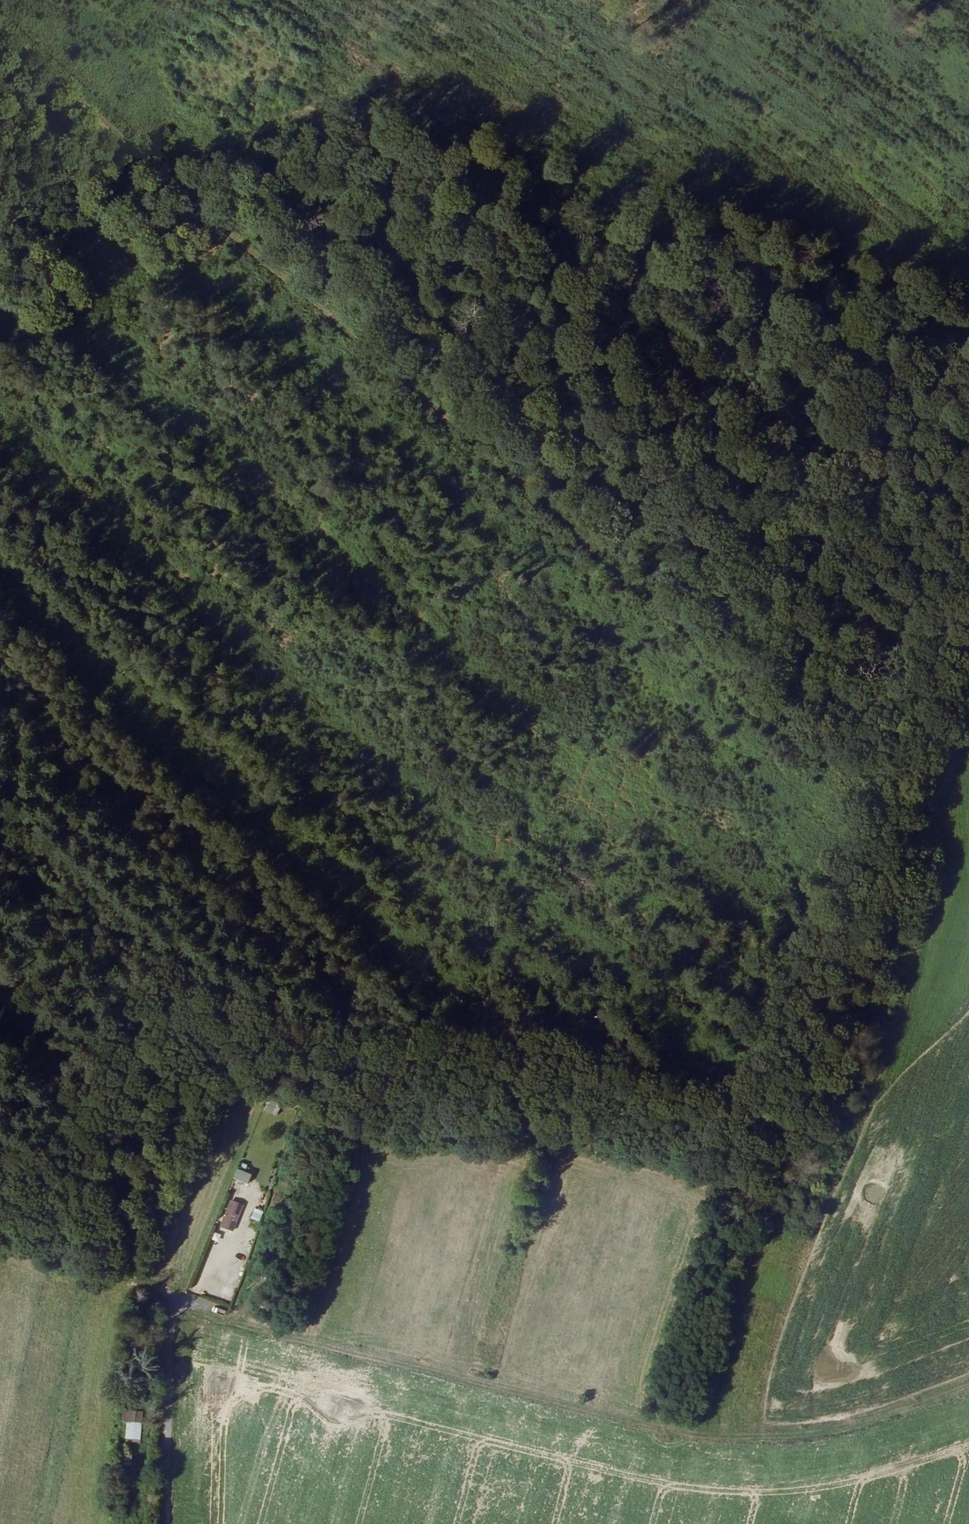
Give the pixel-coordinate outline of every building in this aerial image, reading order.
[(237,1170),(234,1180),(250,1183),(252,1174),(237,1170)] [(245,1203),(228,1199),(221,1227),(235,1233),(245,1203)] [(252,1219),(260,1222),(264,1212),(255,1209),(252,1219)] [(177,1284),(182,1285),(186,1269),(181,1268),(177,1284)] [(233,1291),(222,1288),(219,1297),(231,1300),(233,1291)] [(146,1411),(124,1411),(123,1442),(143,1443),(146,1411)]
